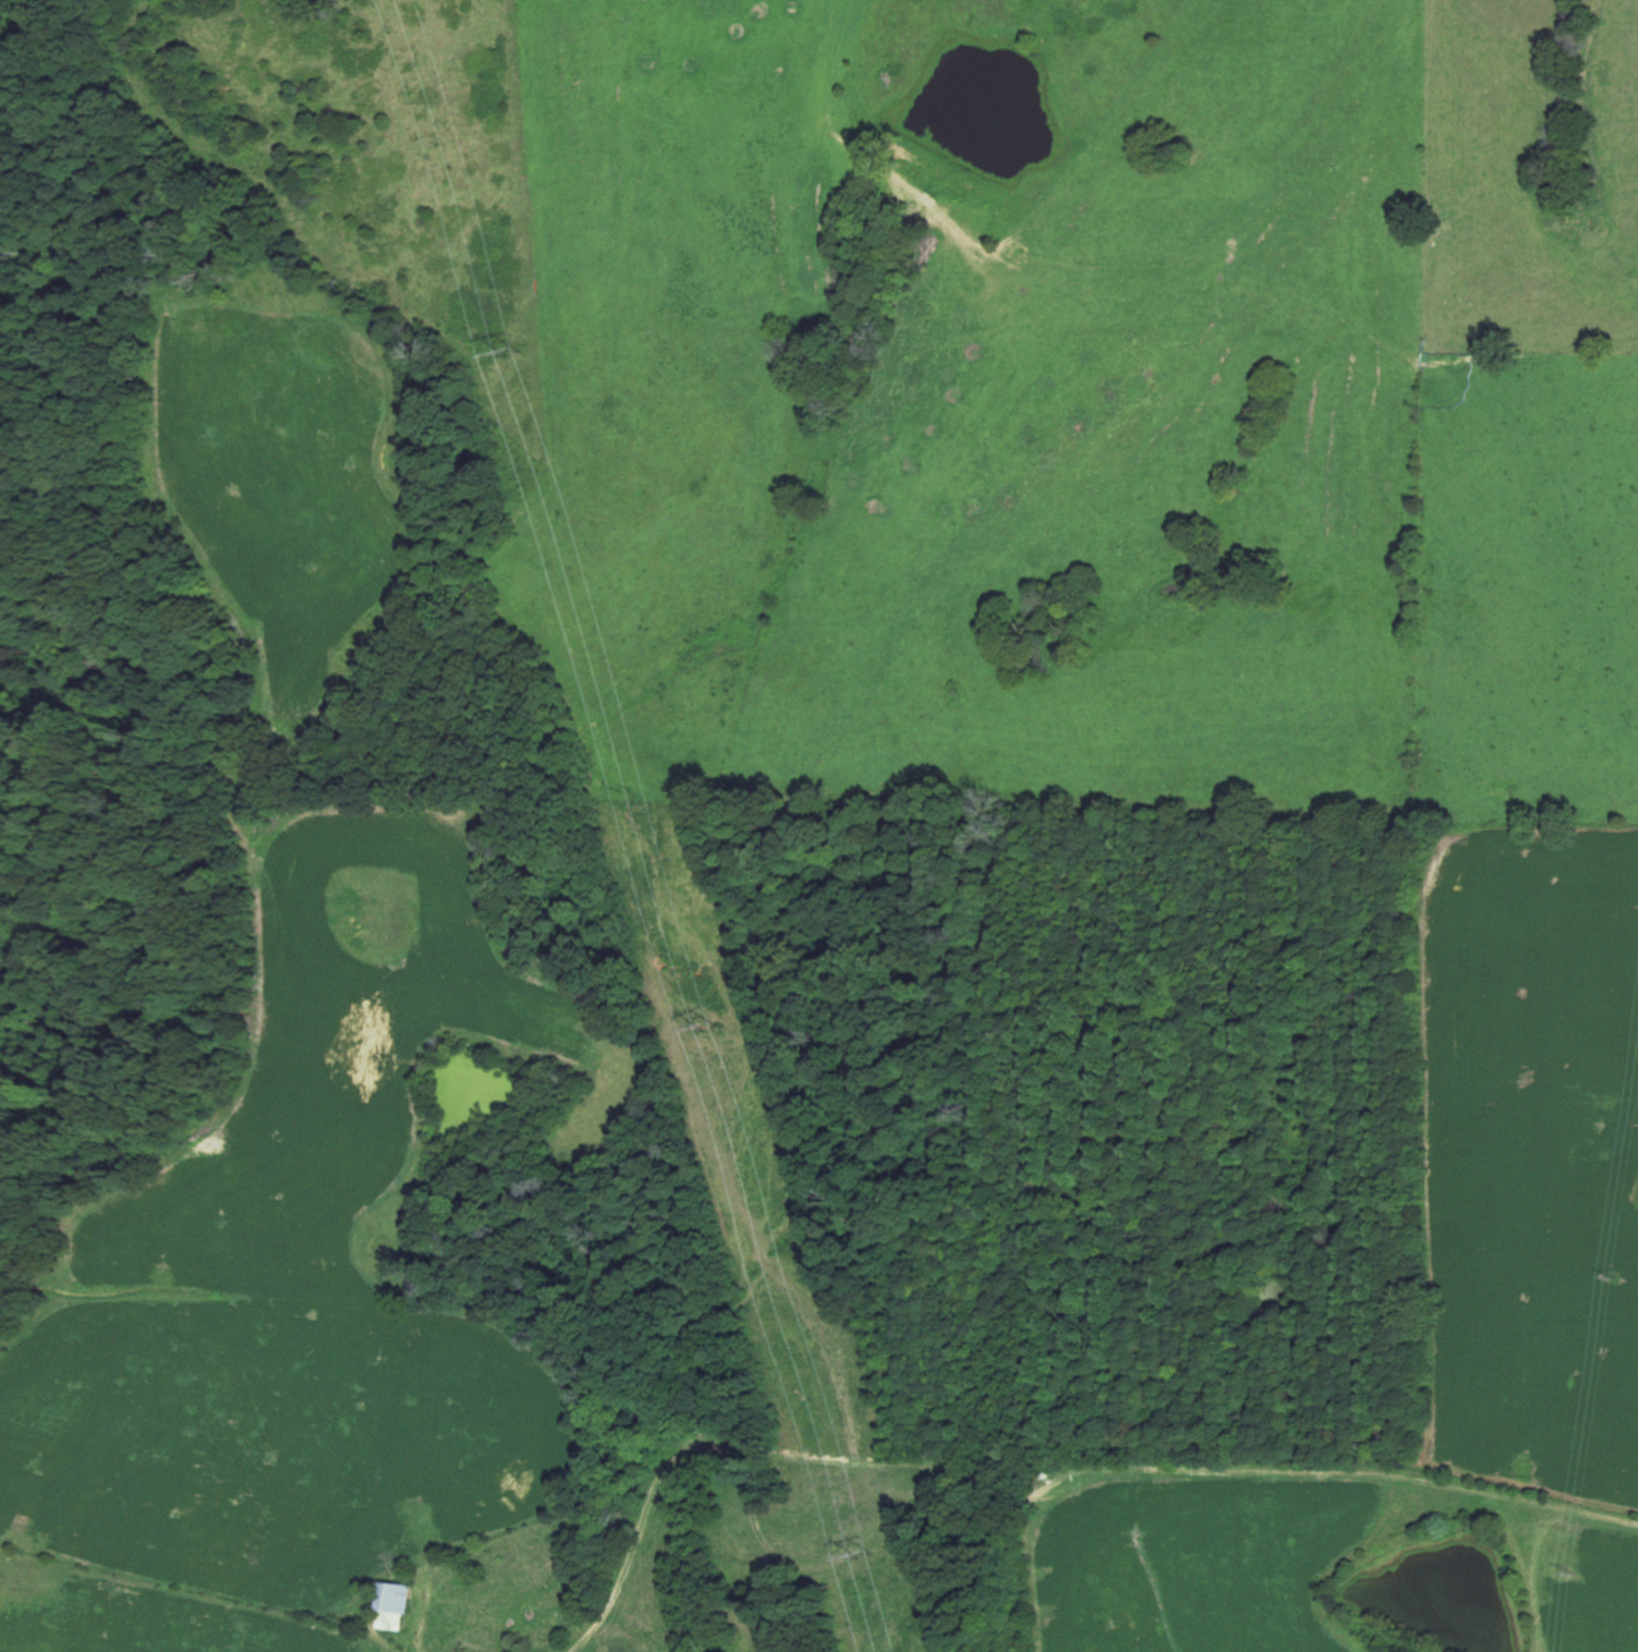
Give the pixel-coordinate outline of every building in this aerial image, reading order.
[(407,1614),(410,1584),(379,1580),(375,1610),(407,1614)]
